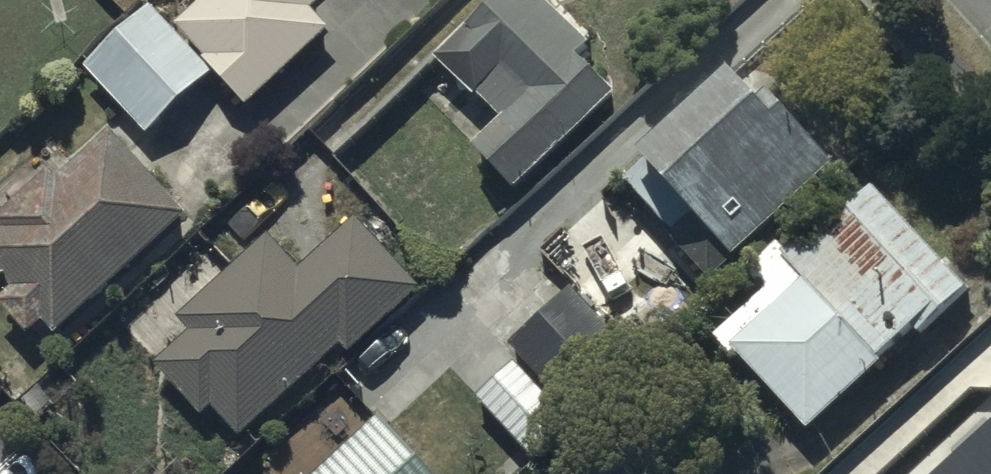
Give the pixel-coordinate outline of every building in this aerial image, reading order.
[(177,39),(209,74),(206,77),(248,123),(332,45),(313,24),(323,15),(309,0),(218,0),(177,39)] [(443,56),(505,120),(476,150),(517,192),(615,97),(578,59),(592,46),(548,0),(525,0),(522,3),(520,0),(501,0),(443,56)] [(148,16),(89,69),(155,143),(214,90),(148,16)] [(727,261),(829,170),(776,109),(765,119),(736,86),(644,168),(690,220),(673,235),(709,276),(727,261)] [(30,350),(44,337),(59,353),(190,229),(111,145),(58,195),(50,187),(0,235),(0,239),(6,245),(0,251),(0,293),(12,306),(0,317),(0,318),(30,350)] [(733,365),(810,447),(916,347),(921,353),(978,301),(946,267),(940,272),(868,195),(784,274),(806,297),(733,365)] [(157,366),(201,414),(212,405),(243,439),(343,347),(351,355),(420,292),(357,222),(301,273),(269,238),(178,321),(191,335),(157,366)] [(572,291),(509,351),(576,420),(638,360),(572,291)] [(513,368),(475,404),(530,462),(568,426),(513,368)] [(929,473),(990,473),(990,419),(929,473)] [(379,434),(336,473),(416,473),(379,434)]
